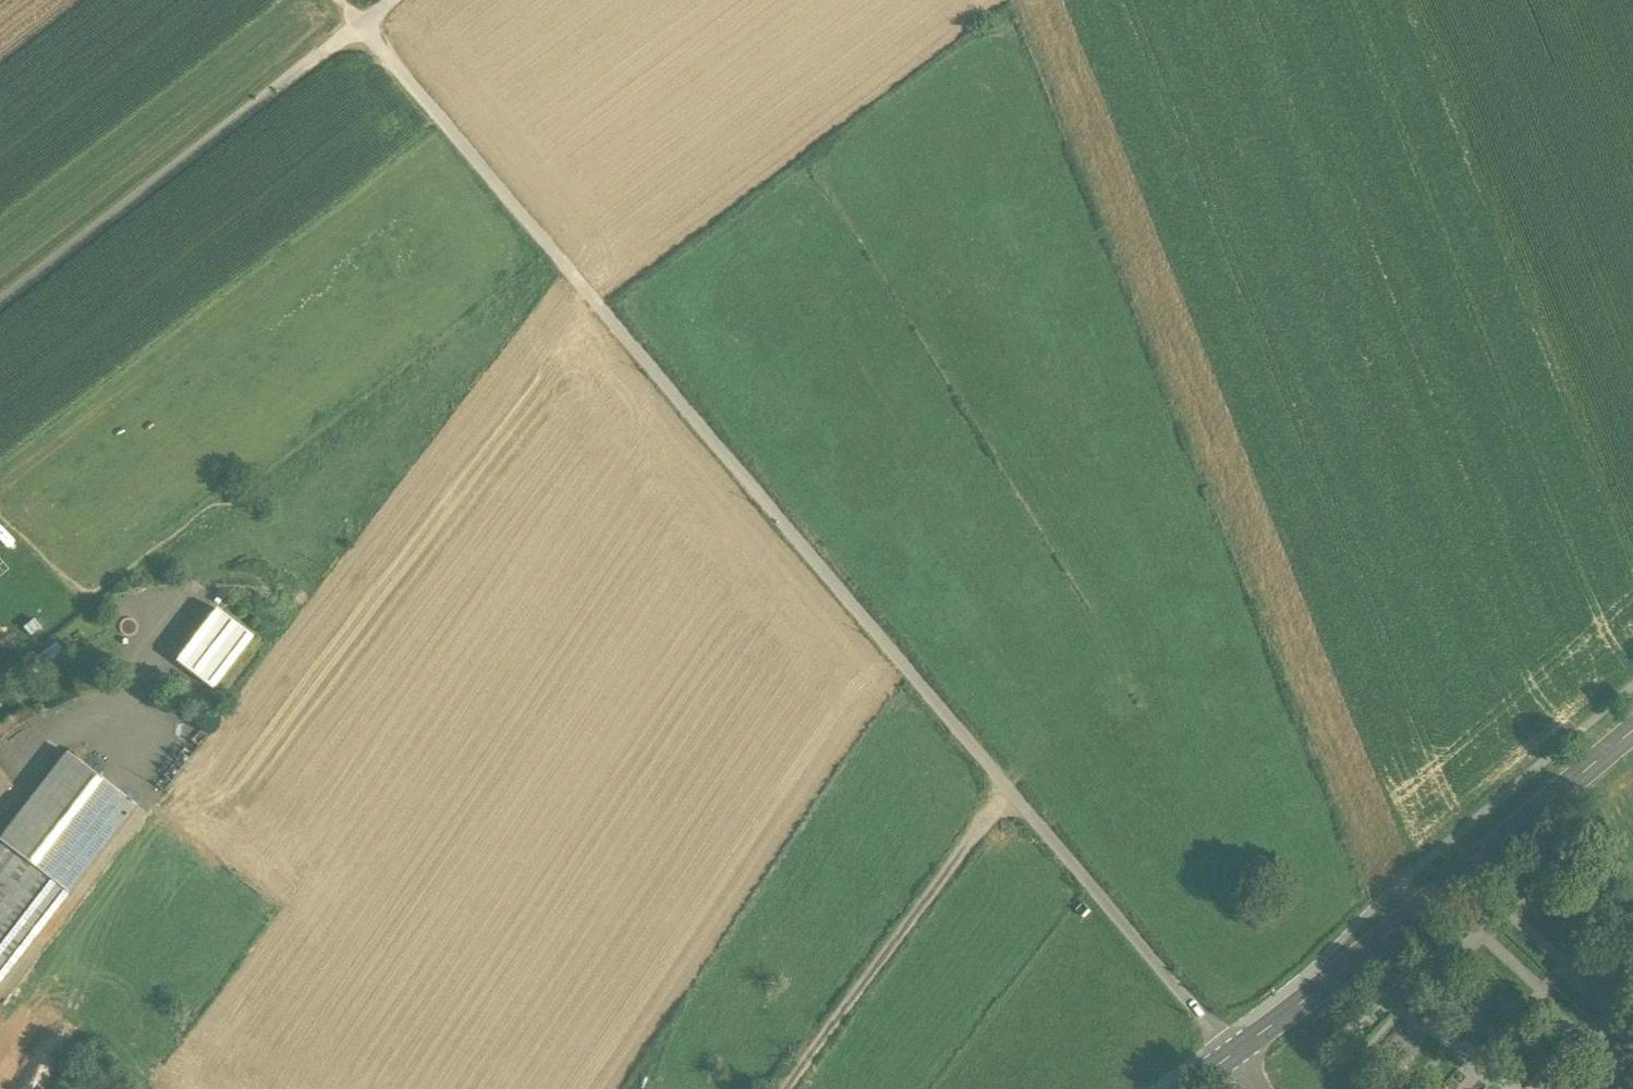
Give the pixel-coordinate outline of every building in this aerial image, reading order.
[(215,609),(175,662),(211,690),(251,637),(215,609)] [(0,840),(2,842),(16,853),(68,892),(135,805),(67,753),(0,840)] [(0,845),(0,874),(16,853),(2,842),(0,845)] [(68,892),(16,853),(0,874),(0,981),(68,892)]
